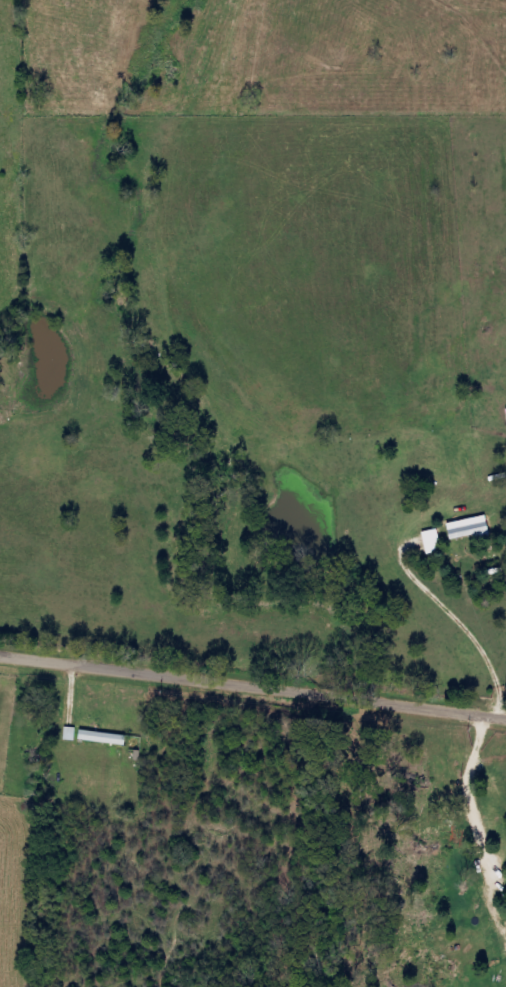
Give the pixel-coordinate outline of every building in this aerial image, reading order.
[(456,542),(495,533),(491,516),(452,525),(456,542)] [(427,533),(432,554),(447,551),(442,529),(427,533)] [(69,741),(80,742),(81,729),(71,728),(69,741)] [(132,745),(132,735),(85,732),(85,743),(132,745)]
